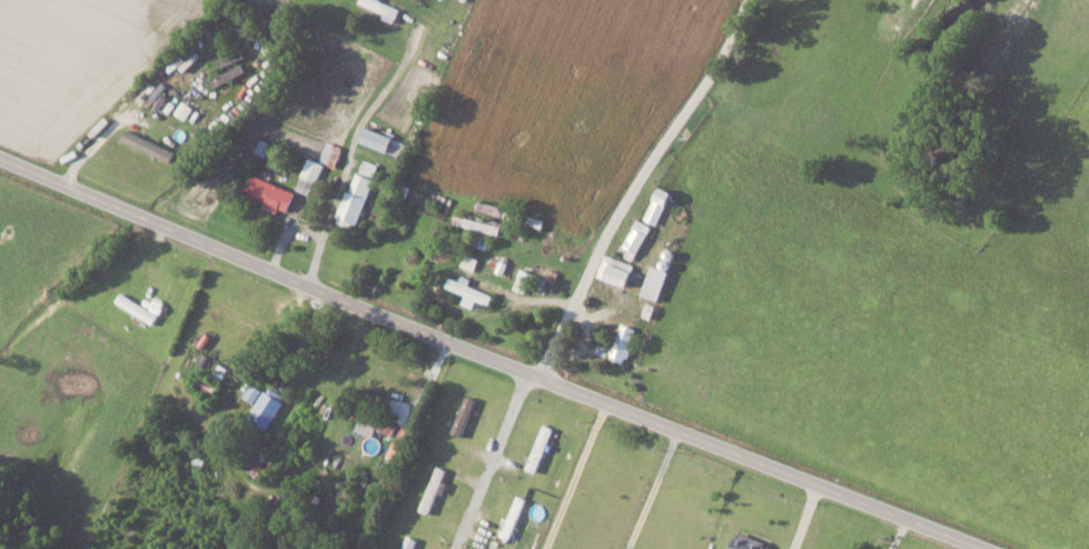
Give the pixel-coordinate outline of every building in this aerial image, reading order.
[(382,0),(363,0),(362,2),(386,13),(384,17),(395,22),(401,8),(382,0)] [(361,140),(404,157),(409,142),(366,126),(361,140)] [(122,140),(172,161),(176,150),(127,129),(122,140)] [(337,166),(343,146),(327,140),(321,161),(337,166)] [(323,161),(307,157),(298,189),(314,194),(323,161)] [(373,177),(357,172),(352,190),(346,188),(336,222),(358,228),(373,177)] [(296,190),(253,174),(246,191),(268,199),(266,205),(287,213),(296,190)] [(658,225),(674,191),(661,185),(645,219),(658,225)] [(561,196),(550,192),(545,205),(556,209),(561,196)] [(624,255),(634,260),(652,226),(638,219),(624,246),(628,249),(624,255)] [(629,285),(635,263),(605,254),(598,276),(629,285)] [(669,269),(652,266),(645,296),(662,299),(669,269)] [(495,295),(470,285),(473,278),(463,274),(461,280),(451,276),(447,286),(466,294),(462,303),(474,307),(478,299),(491,305),(495,295)] [(638,327),(621,322),(610,357),(628,363),(638,327)] [(198,390),(216,396),(220,382),(203,376),(198,390)] [(244,396),(256,403),(263,389),(252,383),(244,396)] [(271,428),(286,394),(266,385),(251,420),(271,428)] [(453,432),(463,436),(477,398),(467,395),(453,432)] [(361,421),(357,429),(374,437),(378,428),(394,435),(398,424),(358,406),(353,417),(361,421)] [(399,437),(409,440),(413,427),(403,423),(399,437)] [(388,455),(401,462),(410,446),(396,439),(388,455)] [(247,469),(265,481),(273,469),(263,462),(267,457),(259,452),(247,469)] [(448,468),(437,465),(420,509),(430,513),(448,468)] [(769,543),(740,531),(733,548),(766,548),(769,543)]
